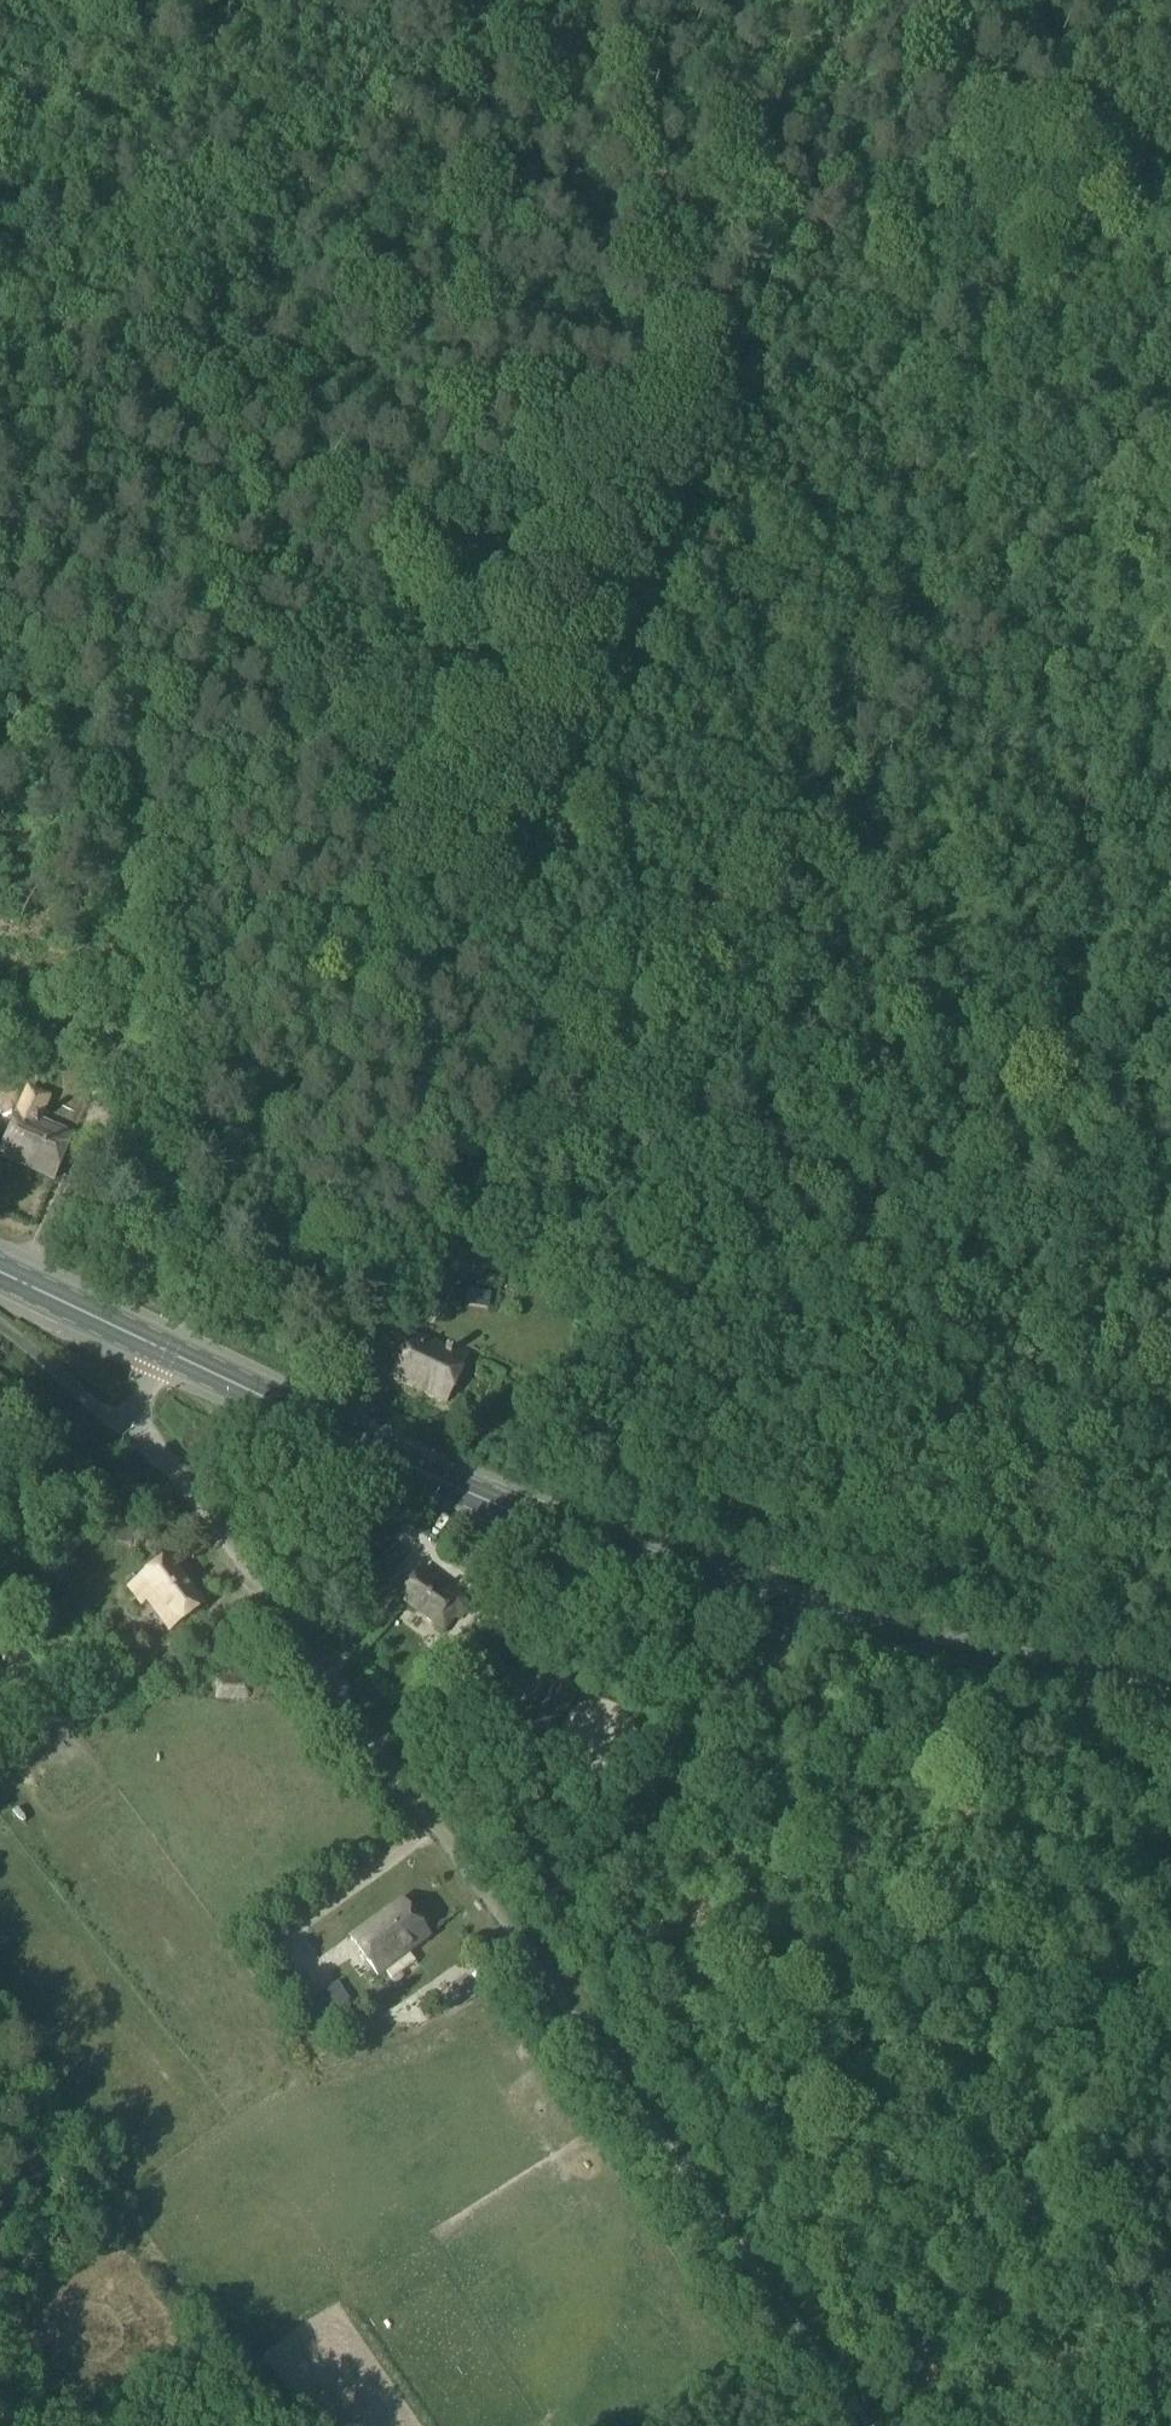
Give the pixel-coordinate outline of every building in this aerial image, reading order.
[(17,1112),(0,1153),(0,1160),(53,1183),(73,1136),(41,1123),(52,1098),(26,1087),(16,1112),(17,1112)] [(368,1332),(383,1340),(390,1325),(376,1317),(368,1332)] [(413,1335),(391,1381),(445,1406),(466,1359),(413,1335)] [(168,1559),(130,1588),(142,1604),(145,1602),(168,1632),(203,1607),(168,1559)] [(442,1629),(440,1630),(443,1632),(455,1617),(460,1621),(471,1608),(464,1603),(442,1587),(419,1570),(399,1597),(442,1629)] [(507,1642),(493,1661),(511,1672),(523,1653),(507,1642)] [(216,1700),(251,1699),(250,1679),(216,1679),(216,1700)] [(543,1742),(579,1697),(557,1680),(522,1724),(543,1742)] [(349,1938),(377,1977),(427,1941),(399,1902),(349,1938)]
